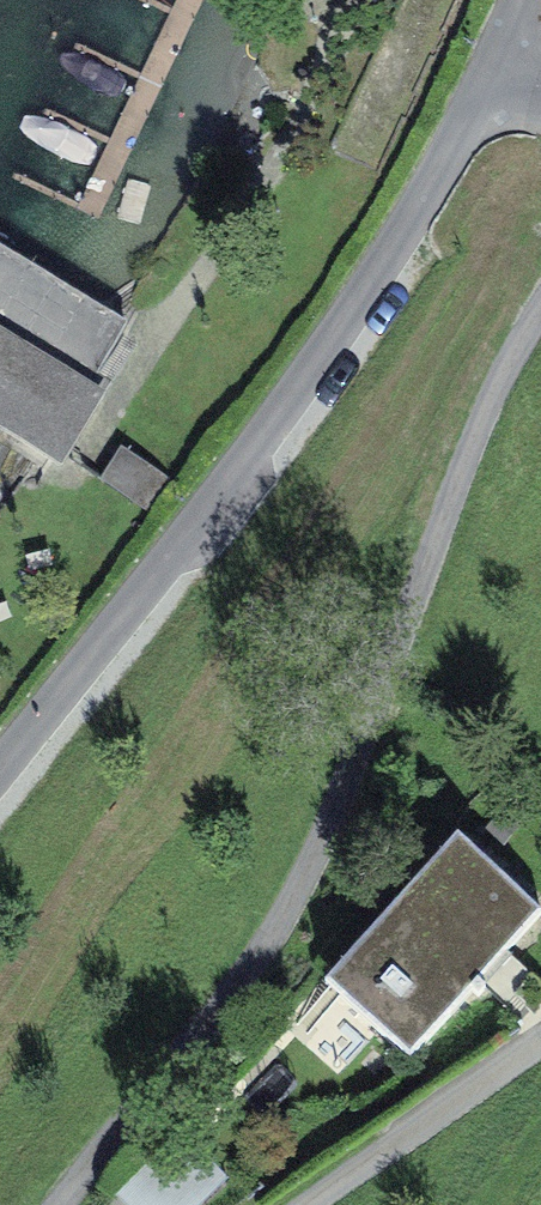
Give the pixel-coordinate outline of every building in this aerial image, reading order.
[(0,257),(0,428),(61,465),(99,403),(82,392),(120,330),(0,257)] [(331,991),(410,1062),(536,921),(457,850),(331,991)]
